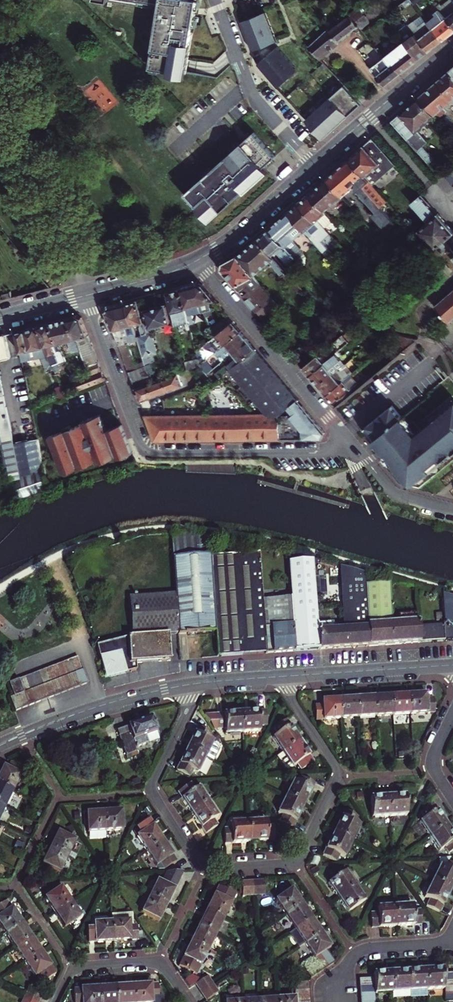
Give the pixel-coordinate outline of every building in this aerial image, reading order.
[(186,73),(198,0),(135,0),(160,4),(150,68),(186,73)] [(350,15),(357,25),(360,28),(367,22),(356,10),(350,15)] [(443,40),(452,32),(452,25),(446,17),(439,10),(436,12),(437,15),(431,20),(435,26),(433,28),(443,40)] [(266,12),(241,22),(252,51),(277,41),(266,12)] [(329,30),(311,46),(321,58),(357,25),(350,15),(332,32),(329,30)] [(405,42),(419,59),(429,52),(413,31),(409,25),(398,33),(405,42)] [(413,31),(429,52),(443,40),(433,28),(423,35),(417,28),(413,31)] [(394,63),(402,73),(419,59),(405,42),(385,57),(391,65),(394,63)] [(288,79),(298,70),(278,47),(258,64),(275,84),(285,76),(288,79)] [(371,67),(385,85),(402,73),(394,63),(391,65),(385,57),(383,58),(380,60),(371,67)] [(449,70),(437,80),(452,98),(452,75),(449,70)] [(285,76),(275,84),(278,87),(288,79),(285,76)] [(437,80),(419,96),(435,115),(443,108),(451,102),(452,105),(452,98),(437,80)] [(362,104),(345,85),(306,120),(323,139),(362,104)] [(362,103),(370,97),(358,85),(352,91),(354,94),(361,101),(362,103)] [(417,130),(435,115),(419,96),(390,121),(427,163),(432,159),(422,146),(427,141),(417,130)] [(435,115),(443,125),(451,118),(443,108),(435,115)] [(254,131),(184,193),(209,221),(267,169),(264,166),(276,155),(254,131)] [(356,151),(376,174),(368,180),(372,184),(395,165),(371,138),(356,151)] [(376,174),(356,151),(349,157),(368,180),(376,174)] [(372,184),(368,180),(349,157),(337,167),(353,186),(356,183),(357,190),(374,209),(385,199),(372,184)] [(442,175),(451,186),(452,184),(452,165),(442,175)] [(326,177),(342,196),(353,186),(337,167),(326,177)] [(325,210),(342,196),(326,177),(309,192),(325,210)] [(314,220),(316,219),(321,224),(322,226),(331,218),(325,211),(325,210),(309,192),(298,201),(314,220)] [(421,195),(412,202),(429,222),(419,230),(435,249),(437,248),(442,255),(450,248),(452,252),(452,239),(452,238),(450,241),(447,238),(452,233),(452,232),(421,195)] [(321,224),(316,219),(314,220),(298,201),(287,211),(304,230),(323,252),(328,248),(321,241),(329,233),(326,230),(322,226),(321,224)] [(268,227),(296,260),(303,254),(292,240),(304,230),(287,211),(268,227)] [(302,266),(296,260),(268,227),(257,237),(271,253),(276,249),(287,262),(288,261),(297,270),(302,266)] [(257,237),(237,254),(253,275),(270,259),(290,283),(291,283),(294,280),(271,253),(257,237)] [(253,275),(237,254),(222,262),(221,269),(257,312),(272,299),(253,275)] [(451,272),(444,264),(440,268),(447,275),(451,272)] [(198,283),(193,284),(201,314),(204,314),(209,327),(216,335),(233,321),(228,314),(219,322),(212,314),(209,301),(215,300),(203,285),(198,283)] [(180,288),(189,322),(190,326),(196,325),(193,316),(201,314),(193,284),(180,288)] [(180,288),(168,291),(176,325),(189,322),(180,288)] [(434,307),(449,323),(452,319),(452,290),(434,307)] [(138,299),(126,302),(136,337),(147,334),(143,319),(138,299)] [(272,299),(257,312),(262,319),(278,306),(272,299)] [(136,337),(126,302),(117,305),(129,342),(137,340),(136,337)] [(166,303),(145,309),(147,317),(149,327),(151,327),(170,322),(166,303)] [(129,342),(117,305),(107,307),(106,311),(119,345),(129,371),(137,369),(134,362),(129,342)] [(87,367),(99,362),(82,317),(77,315),(68,318),(80,350),(87,367)] [(149,327),(147,317),(143,319),(147,334),(152,352),(157,351),(151,327),(149,327)] [(50,322),(58,342),(67,340),(72,352),(80,350),(68,318),(50,322)] [(233,321),(216,335),(204,345),(208,350),(214,345),(218,350),(241,331),(233,321)] [(37,326),(51,359),(55,368),(56,372),(57,375),(61,373),(58,366),(67,363),(58,342),(50,322),(37,326)] [(55,368),(51,359),(37,326),(24,329),(31,360),(41,357),(50,374),(56,372),(55,368)] [(22,362),(31,360),(24,329),(15,331),(22,362)] [(241,331),(218,350),(221,355),(229,349),(233,353),(248,340),(241,331)] [(4,334),(0,335),(0,361),(10,359),(4,334)] [(147,334),(136,337),(137,340),(143,359),(145,366),(154,363),(152,352),(147,334)] [(342,334),(332,342),(339,351),(348,342),(342,334)] [(418,339),(398,335),(394,338),(405,350),(418,339)] [(233,353),(225,359),(228,363),(236,357),(240,362),(256,349),(248,340),(233,353)] [(309,376),(329,359),(325,353),(330,349),(327,346),(317,355),(303,367),(309,376)] [(207,359),(199,349),(197,351),(200,365),(207,359)] [(268,414),(209,415),(210,439),(243,439),(243,426),(254,426),(254,439),(279,439),(278,415),(298,400),(256,349),(240,362),(231,369),(268,414)] [(303,367),(317,355),(311,349),(297,360),(303,367)] [(318,386),(332,373),(344,365),(335,354),(329,359),(309,376),(318,386)] [(134,362),(137,369),(145,366),(143,359),(134,362)] [(90,375),(102,371),(99,362),(87,367),(90,375)] [(137,369),(129,371),(135,387),(155,381),(152,372),(157,370),(154,363),(145,366),(137,369)] [(318,386),(325,395),(347,377),(351,374),(344,365),(332,373),(318,386)] [(106,381),(102,371),(90,375),(75,381),(79,391),(106,381)] [(135,387),(140,400),(184,386),(179,372),(155,381),(135,387)] [(347,377),(325,395),(335,407),(353,392),(357,389),(351,381),(347,377)] [(13,499),(49,487),(38,439),(14,445),(0,379),(0,437),(13,499)] [(278,415),(279,439),(321,439),(324,432),(298,400),(278,415)] [(363,429),(410,486),(430,470),(428,467),(435,461),(437,464),(452,451),(452,403),(415,434),(392,405),(363,429)] [(209,415),(145,415),(154,439),(210,439),(209,415)] [(103,416),(91,421),(94,431),(102,428),(106,427),(107,430),(108,429),(103,416)] [(133,453),(123,425),(108,430),(108,429),(107,430),(106,427),(102,428),(94,431),(91,421),(84,423),(89,435),(71,442),(67,433),(63,434),(67,444),(55,449),(64,474),(98,461),(99,463),(117,456),(118,459),(133,453)] [(67,433),(71,442),(89,435),(85,426),(67,433)] [(243,426),(243,439),(254,439),(254,426),(243,426)] [(51,439),(55,449),(67,444),(63,434),(51,439)] [(215,633),(210,558),(209,547),(208,536),(182,534),(171,535),(175,594),(177,634),(177,635),(215,633)] [(209,547),(210,558),(230,557),(229,546),(209,547)] [(266,648),(263,600),(260,554),(230,557),(210,558),(215,633),(216,656),(242,655),(242,650),(266,648)] [(288,563),(290,598),(294,653),(319,651),(318,631),(313,561),(288,563)] [(339,567),(343,629),(345,649),(359,648),(369,647),(365,585),(364,574),(339,567)] [(390,583),(365,585),(369,647),(419,644),(418,627),(417,621),(392,623),(390,583)] [(127,638),(94,647),(98,664),(101,680),(136,671),(135,664),(169,661),(167,635),(177,634),(175,594),(129,598),(132,638),(127,638)] [(452,641),(452,598),(440,596),(443,626),(444,642),(452,641)] [(290,598),(263,600),(266,648),(267,655),(294,653),(290,598)] [(419,644),(444,642),(443,626),(418,627),(419,644)] [(345,649),(343,629),(318,631),(319,651),(345,649)] [(242,656),(267,655),(266,648),(242,650),(242,655),(242,656)] [(75,673),(82,670),(77,657),(70,660),(75,673)] [(75,673),(70,660),(64,662),(69,675),(75,673)] [(69,675),(64,662),(57,665),(62,678),(69,675)] [(57,665),(51,668),(56,680),(62,678),(57,665)] [(51,668),(44,670),(49,683),(56,680),(51,668)] [(44,670),(37,673),(42,686),(49,683),(44,670)] [(88,684),(82,670),(75,673),(81,687),(88,684)] [(37,673),(31,675),(36,688),(42,686),(37,673)] [(81,687),(75,673),(69,675),(74,689),(81,687)] [(31,675),(25,678),(30,691),(36,688),(31,675)] [(74,689),(69,675),(62,678),(68,692),(74,689)] [(25,678),(18,680),(23,693),(30,691),(25,678)] [(68,692),(62,678),(56,680),(61,694),(68,692)] [(23,693),(18,680),(9,684),(14,697),(17,696),(23,693)] [(56,680),(49,683),(54,697),(61,694),(56,680)] [(54,697),(49,683),(42,686),(48,699),(54,697)] [(48,699),(42,686),(36,688),(42,702),(48,699)] [(42,702),(36,688),(30,691),(35,704),(42,702)] [(35,704),(30,691),(23,693),(29,707),(35,704)] [(29,707),(23,693),(17,696),(22,710),(29,707)] [(407,696),(409,715),(435,713),(435,699),(427,700),(426,695),(407,696)] [(9,699),(15,712),(22,710),(17,696),(14,697),(9,699)] [(391,697),(392,716),(409,715),(407,696),(391,697)] [(375,717),(392,716),(391,697),(373,698),(375,717)] [(358,718),(375,717),(373,698),(356,699),(358,718)] [(339,700),(341,719),(358,718),(356,699),(339,700)] [(322,702),(322,707),(315,707),(316,721),(341,719),(339,700),(322,702)] [(260,733),(260,727),(266,727),(265,713),(262,713),(240,714),(242,734),(260,733)] [(242,734),(240,714),(219,716),(202,717),(212,730),(225,730),(225,735),(242,734)] [(158,741),(151,719),(117,731),(126,759),(137,755),(135,749),(158,741)] [(273,731),(277,737),(274,739),(283,754),(300,742),(286,722),(273,731)] [(187,751),(205,759),(212,745),(213,743),(208,741),(211,735),(198,729),(187,751)] [(300,742),(283,754),(278,757),(288,772),(297,766),(300,771),(313,763),(300,742)] [(212,745),(205,759),(210,762),(213,761),(218,750),(217,748),(212,745)] [(205,759),(187,751),(177,772),(190,779),(193,772),(198,775),(205,759)] [(0,774),(0,787),(12,793),(13,791),(24,771),(11,764),(8,771),(3,768),(0,774)] [(301,779),(298,785),(293,783),(285,799),(303,807),(314,785),(301,779)] [(5,808),(12,793),(0,787),(0,806),(5,808)] [(188,810),(192,816),(208,805),(197,790),(192,794),(187,788),(177,795),(179,797),(188,810)] [(387,797),(388,817),(406,816),(404,796),(387,797)] [(369,798),(371,818),(388,817),(387,797),(369,798)] [(277,814),(282,817),(279,823),(292,829),(303,807),(285,799),(277,814)] [(216,828),(212,822),(217,819),(208,805),(192,816),(194,819),(203,832),(205,835),(216,828)] [(419,822),(429,837),(445,826),(432,805),(420,813),(424,819),(419,822)] [(105,813),(106,833),(123,831),(122,812),(108,813),(105,813)] [(344,812),(333,834),(351,843),(359,827),(353,824),(356,818),(344,812)] [(88,814),(89,834),(106,833),(105,813),(99,813),(88,814)] [(136,828),(140,834),(135,838),(145,852),(162,841),(147,820),(136,828)] [(273,828),(266,828),(266,823),(248,824),(249,843),(274,842),(273,828)] [(224,845),(249,843),(248,824),(230,825),(231,830),(223,831),(224,845)] [(444,849),(448,855),(452,852),(452,838),(445,826),(429,837),(438,852),(444,849)] [(52,846),(51,849),(68,858),(76,842),(58,834),(52,846)] [(351,843),(333,834),(322,856),(335,862),(338,855),(344,858),(351,843)] [(162,841),(145,852),(155,866),(160,863),(164,869),(176,861),(162,841)] [(82,845),(76,842),(68,858),(74,861),(82,845)] [(60,873),(68,858),(51,849),(48,854),(43,865),(60,873)] [(451,858),(440,859),(438,865),(440,866),(432,881),(451,890),(452,885),(452,864),(449,862),(451,858)] [(350,870),(345,873),(355,887),(359,884),(350,870)] [(328,885),(337,899),(355,887),(345,873),(328,885)] [(254,897),(258,896),(257,881),(249,881),(250,897),(254,897)] [(264,881),(257,881),(258,896),(265,896),(264,881)] [(451,890),(432,881),(425,897),(430,899),(427,907),(439,913),(451,890)] [(157,882),(149,898),(167,906),(169,901),(174,891),(157,882)] [(65,887),(61,889),(66,896),(70,894),(65,887)] [(220,887),(208,912),(225,920),(237,896),(220,887)] [(364,902),(355,887),(337,899),(347,913),(364,902)] [(56,914),(71,903),(66,896),(61,889),(46,900),(52,908),(56,914)] [(276,901),(285,915),(301,905),(292,890),(276,901)] [(167,906),(149,898),(142,913),(159,921),(163,913),(164,911),(167,906)] [(21,924),(7,902),(0,907),(0,928),(5,935),(21,924)] [(71,903),(56,914),(58,917),(66,928),(81,918),(71,903)] [(285,915),(295,930),(311,919),(301,905),(285,915)] [(413,906),(395,907),(396,927),(421,926),(420,911),(413,912),(413,906)] [(396,927),(395,907),(378,908),(379,914),(370,915),(371,929),(396,927)] [(200,927),(217,936),(225,920),(208,912),(200,927)] [(304,944),(320,933),(311,919),(295,930),(288,934),(298,948),(304,944)] [(129,922),(112,923),(113,943),(118,942),(134,941),(138,941),(137,927),(130,928),(129,922)] [(94,925),(95,930),(87,931),(88,944),(91,944),(106,943),(113,943),(112,923),(94,925)] [(15,950),(31,939),(21,924),(5,935),(15,950)] [(192,943),(210,951),(217,936),(200,927),(195,938),(192,943)] [(330,947),(320,933),(304,944),(314,958),(330,947)] [(41,953),(31,939),(15,950),(24,964),(41,953)] [(210,951),(192,943),(179,969),(197,978),(210,951)] [(330,968),(335,964),(334,963),(327,951),(321,955),(330,968)] [(50,968),(41,953),(24,964),(34,979),(37,976),(43,984),(56,975),(50,968)] [(321,955),(316,959),(324,972),(330,968),(321,955)] [(316,959),(310,963),(318,976),(324,972),(316,959)] [(318,976),(310,963),(304,967),(310,978),(312,980),(318,976)] [(439,968),(422,969),(424,989),(440,987),(439,968)] [(406,990),(424,989),(422,969),(405,971),(406,990)] [(406,990),(405,971),(387,972),(388,991),(389,997),(406,996),(406,990)] [(371,992),(388,991),(387,972),(370,973),(371,992)] [(200,992),(212,984),(208,977),(195,986),(200,992)] [(295,984),(296,991),(310,991),(310,983),(295,984)] [(214,987),(212,984),(200,992),(202,995),(214,987)] [(134,986),(135,1001),(152,1001),(152,1000),(159,999),(159,985),(134,986)] [(116,988),(117,1001),(135,1001),(134,986),(116,988)] [(441,987),(441,995),(452,994),(452,986),(441,987)] [(218,993),(214,987),(202,995),(206,1001),(218,993)] [(98,989),(99,1001),(117,1001),(116,988),(98,989)] [(26,996),(38,1001),(39,1001),(42,995),(29,989),(26,996)] [(73,991),(74,1001),(99,1001),(98,989),(73,991)] [(441,995),(442,1001),(452,1001),(452,994),(441,995)]
